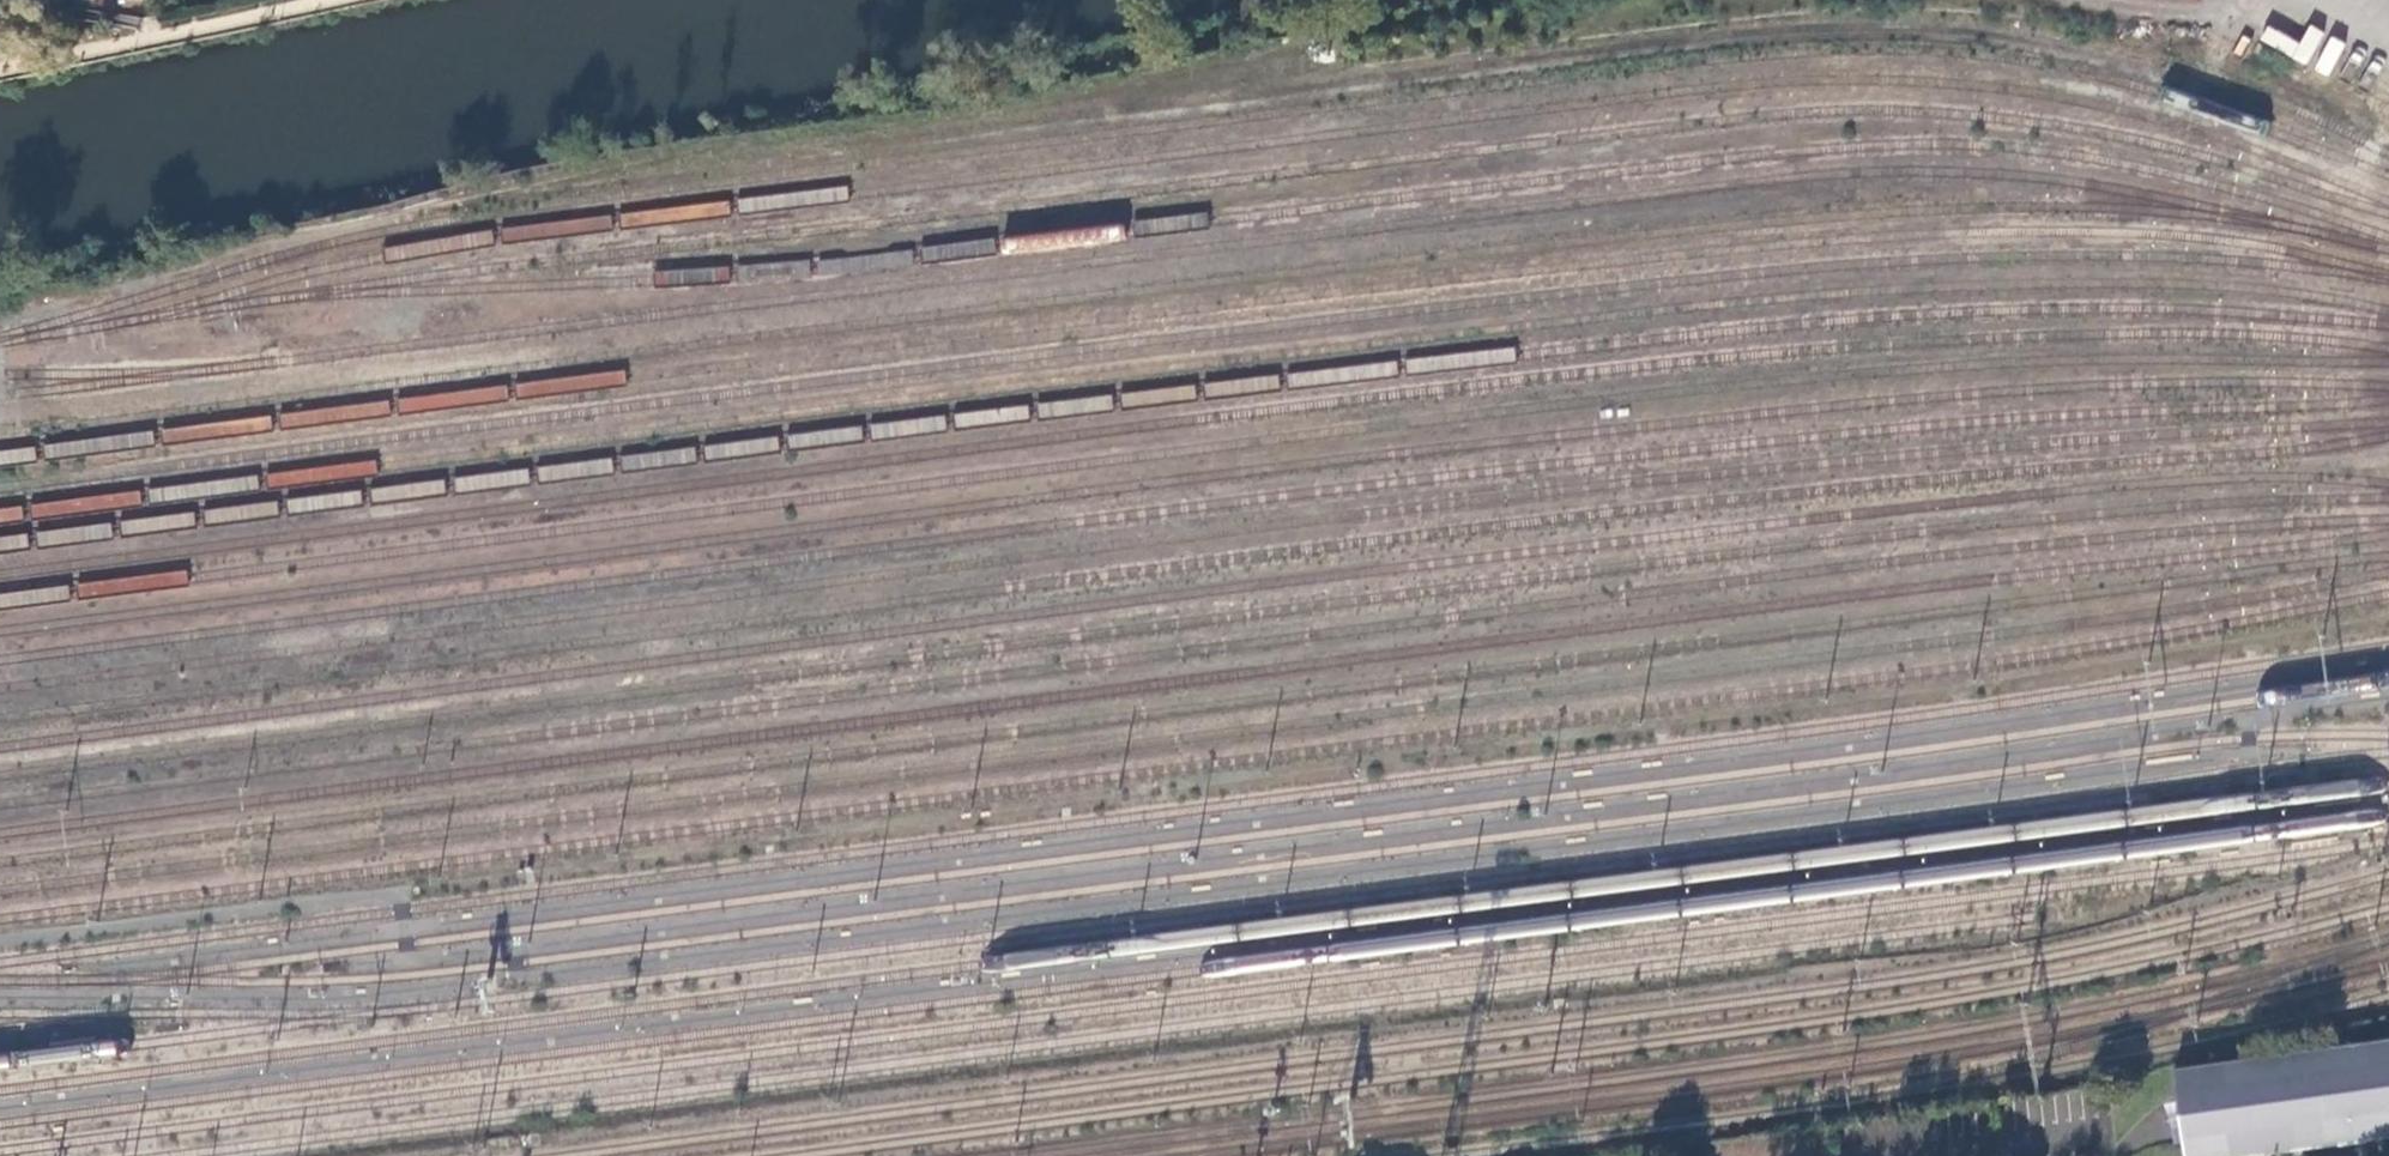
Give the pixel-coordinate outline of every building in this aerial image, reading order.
[(2388,1137),(2388,1043),(2337,1050),(2180,1072),(2187,1126),(2191,1155),(2247,1155),(2388,1137)]
